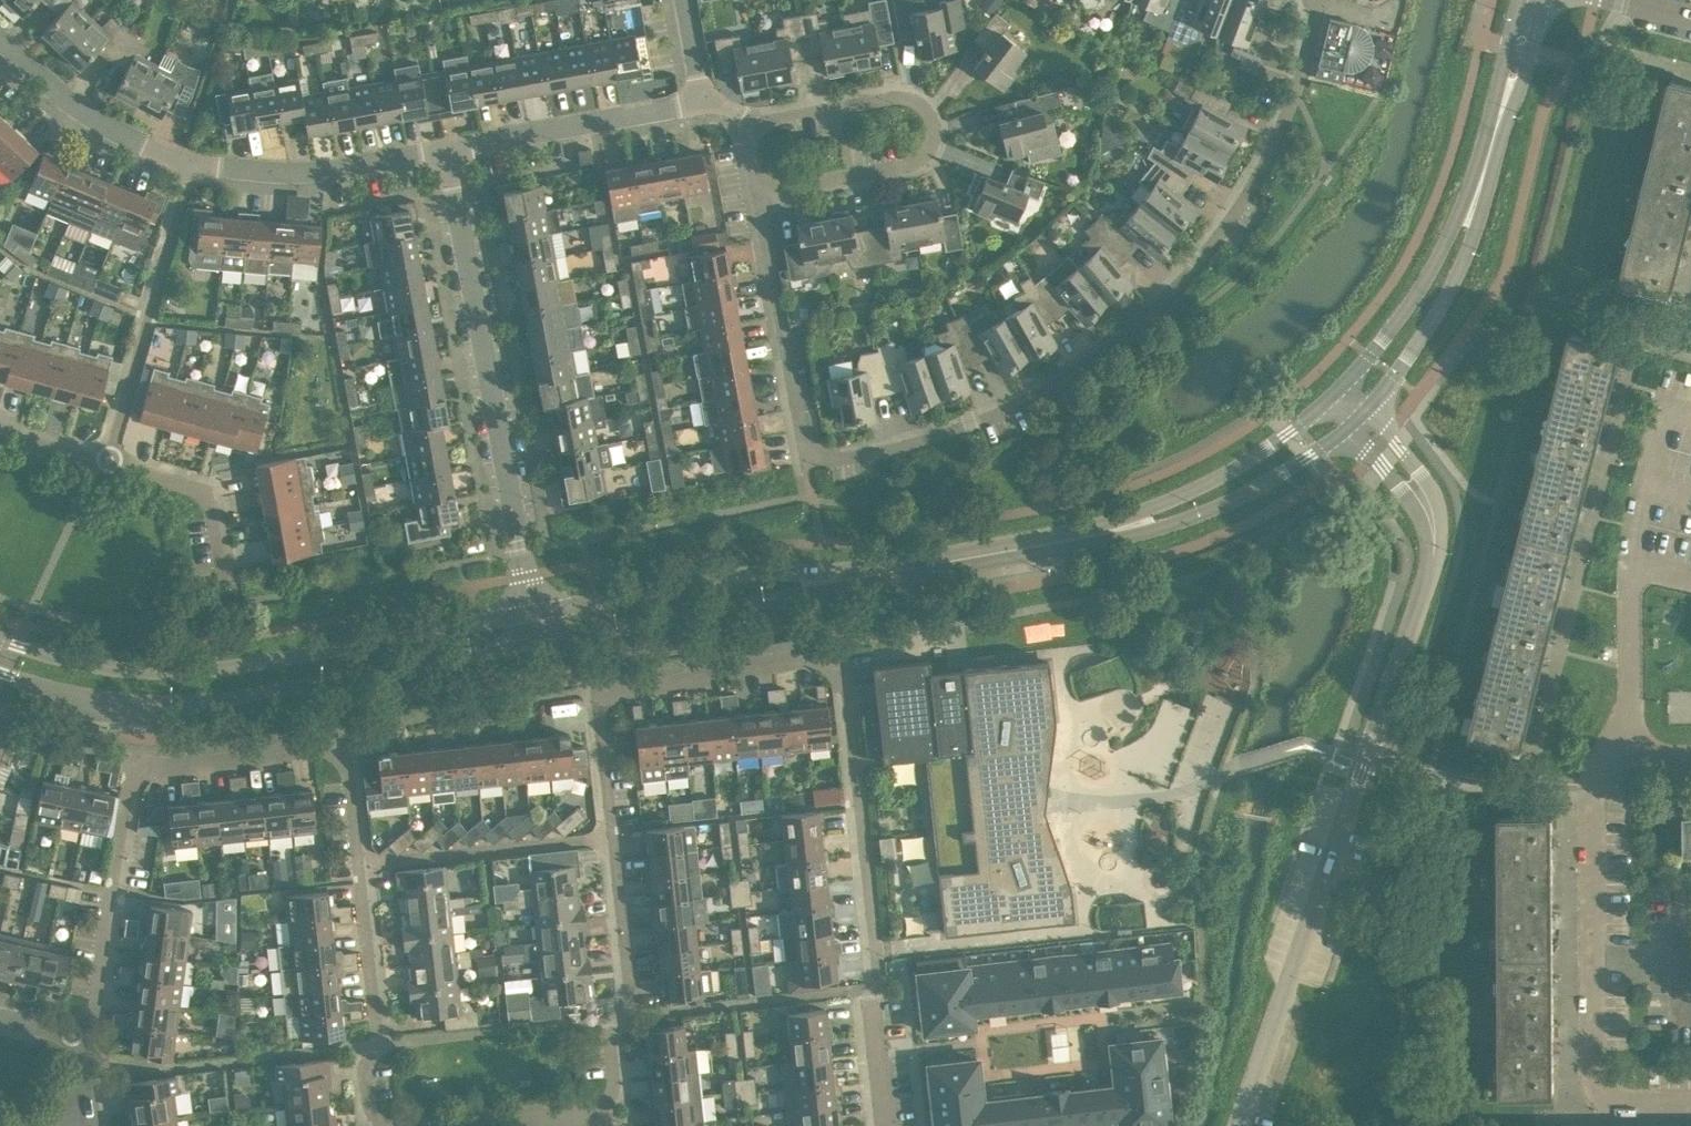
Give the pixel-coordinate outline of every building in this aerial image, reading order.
[(23,15),(37,0),(6,0),(23,15)] [(60,50),(91,18),(82,9),(90,0),(54,0),(52,2),(62,11),(42,33),(60,50)] [(579,5),(578,0),(554,0),(557,14),(580,10),(579,5)] [(869,9),(843,14),(846,26),(854,67),(862,65),(863,71),(880,68),(879,62),(880,62),(877,45),(893,42),(886,0),(875,0),(868,1),(869,9)] [(924,4),(923,0),(912,0),(911,0),(893,0),(900,39),(916,36),(920,56),(921,56),(922,61),(939,58),(938,53),(955,49),(951,29),(964,26),(960,0),(947,0),(924,4)] [(1149,6),(1143,19),(1169,31),(1182,1),(1179,0),(1135,0),(1149,6)] [(1182,1),(1169,31),(1166,39),(1182,45),(1185,37),(1192,40),(1195,32),(1200,34),(1202,28),(1217,34),(1231,0),(1199,0),(1196,7),(1182,1)] [(1217,34),(1235,41),(1230,54),(1241,59),(1238,67),(1256,74),(1268,34),(1254,29),(1265,0),(1231,0),(1217,34)] [(530,4),(531,13),(545,11),(543,1),(530,4)] [(531,13),(530,4),(516,6),(518,16),(531,13)] [(482,12),(484,22),(498,19),(496,10),(482,12)] [(817,11),(799,14),(807,58),(823,55),(826,72),(827,72),(828,77),(845,74),(844,69),(854,67),(846,26),(830,29),(825,18),(818,19),(817,11)] [(484,22),(482,12),(469,15),(471,24),(484,22)] [(1009,24),(995,12),(973,41),(986,51),(974,67),(975,68),(971,72),(985,83),(988,78),(1002,89),(1015,73),(1011,69),(1025,51),(1002,33),(1009,24)] [(775,40),(759,42),(767,83),(776,81),(777,87),(794,83),(793,78),(794,78),(791,61),(807,58),(799,14),(781,17),(783,26),(776,27),(775,40)] [(101,27),(91,18),(60,50),(80,68),(101,46),(114,56),(130,34),(119,26),(110,17),(101,27)] [(1335,81),(1340,82),(1342,72),(1352,72),(1361,68),(1368,62),(1372,54),(1373,44),(1369,35),(1363,28),(1354,24),(1354,23),(1353,24),(1329,18),(1315,76),(1335,81)] [(362,34),(364,44),(379,41),(377,31),(362,34)] [(114,93),(138,105),(158,66),(135,54),(141,42),(130,34),(114,56),(128,66),(114,93)] [(364,44),(362,34),(349,36),(351,46),(364,44)] [(634,35),(610,39),(617,78),(629,75),(631,82),(653,78),(645,34),(634,36),(634,35)] [(758,85),(767,83),(759,42),(744,45),(739,34),(714,39),(720,74),(737,71),(740,88),(741,88),(742,93),(759,90),(758,85)] [(610,39),(586,44),(593,82),(617,78),(610,39)] [(314,43),(316,52),(331,50),(330,40),(314,43)] [(304,55),(316,52),(314,43),(302,45),(304,55)] [(268,54),(269,45),(255,44),(255,54),(268,54)] [(586,44),(562,48),(569,86),(593,82),(586,44)] [(269,45),(268,54),(282,55),(283,45),(269,45)] [(562,48),(539,52),(546,91),(569,86),(562,48)] [(539,52),(515,57),(522,95),(546,91),(539,52)] [(432,72),(436,93),(439,110),(451,108),(452,115),(463,113),(462,106),(476,104),(468,65),(466,55),(442,59),(444,70),(432,72)] [(515,57),(491,61),(499,99),(522,95),(515,57)] [(169,71),(158,66),(138,105),(161,117),(174,90),(192,96),(200,69),(187,65),(175,59),(169,71)] [(491,61),(468,65),(476,104),(499,99),(491,61)] [(250,87),(249,88),(256,126),(281,121),(273,83),(274,83),(272,72),(248,77),(250,87)] [(420,74),(394,79),(401,117),(416,115),(417,121),(428,119),(427,113),(439,110),(436,93),(424,95),(420,74)] [(1196,101),(1190,112),(1182,128),(1187,131),(1227,152),(1233,141),(1237,143),(1246,127),(1218,112),(1225,98),(1195,85),(1180,77),(1174,90),(1196,101)] [(304,117),(305,117),(301,98),(302,96),(298,78),(274,83),(273,83),(281,121),(304,117)] [(394,79),(371,83),(378,122),(401,117),(394,79)] [(1690,156),(1690,84),(1670,79),(1654,147),(1690,156)] [(371,83),(348,87),(355,126),(378,122),(371,83)] [(348,87),(324,92),(331,130),(355,126),(348,87)] [(220,122),(223,121),(227,138),(245,135),(244,128),(256,126),(249,88),(215,94),(220,122)] [(1062,153),(1053,121),(1056,121),(1053,109),(1062,107),(1057,89),(1014,101),(1018,117),(998,122),(998,123),(993,124),(998,141),(1003,140),(1007,157),(1028,152),(1030,162),(1062,153)] [(307,135),(331,130),(324,92),(302,96),(301,98),(305,117),(304,117),(307,135)] [(20,134),(2,118),(0,120),(0,155),(20,134)] [(1102,128),(1099,153),(1124,142),(1103,127),(1102,128)] [(1221,163),(1227,152),(1187,131),(1179,146),(1166,139),(1160,150),(1153,146),(1147,157),(1154,162),(1154,161),(1181,180),(1182,179),(1188,166),(1216,181),(1225,165),(1221,163)] [(20,134),(0,155),(0,169),(12,179),(38,151),(20,134)] [(1637,215),(1687,227),(1690,213),(1690,156),(1654,147),(1637,215)] [(577,150),(579,157),(580,163),(593,161),(590,148),(577,150)] [(701,152),(677,157),(684,195),(708,191),(701,152)] [(28,190),(50,199),(64,163),(42,154),(28,190)] [(677,157),(654,161),(661,199),(684,195),(677,157)] [(637,204),(639,212),(662,208),(660,200),(661,199),(654,161),(630,165),(637,204)] [(1172,191),(1181,180),(1154,161),(1154,162),(1138,181),(1150,190),(1139,204),(1173,232),(1181,222),(1185,226),(1197,211),(1172,191)] [(46,212),(67,221),(87,172),(64,163),(50,199),(51,200),(46,212)] [(637,204),(630,165),(604,170),(614,222),(639,217),(639,212),(637,204)] [(1005,184),(986,176),(985,177),(981,175),(974,191),(979,193),(972,209),(992,217),(994,212),(1015,221),(1026,194),(1038,198),(1044,182),(1011,168),(1005,184)] [(67,221),(90,230),(110,182),(87,172),(67,221)] [(90,230),(112,239),(132,191),(110,182),(90,230)] [(546,210),(546,209),(541,184),(513,190),(512,182),(495,186),(498,204),(505,203),(507,217),(546,210)] [(144,231),(143,231),(147,220),(154,223),(165,197),(147,190),(145,196),(132,191),(112,239),(133,248),(136,249),(139,248),(141,247),(143,246),(144,245),(145,244),(146,242),(146,241),(146,240),(146,239),(146,238),(146,236),(146,234),(145,233),(144,231)] [(919,201),(910,203),(918,243),(943,239),(945,250),(963,247),(956,212),(940,215),(936,198),(935,198),(935,193),(918,196),(919,201)] [(596,214),(605,213),(603,199),(593,200),(596,214)] [(886,225),(871,228),(877,263),(901,258),(902,246),(918,243),(910,203),(900,204),(899,199),(883,202),(884,208),(883,208),(886,225)] [(376,241),(414,234),(411,220),(418,219),(415,200),(397,204),(399,211),(371,216),(375,240),(376,241)] [(1094,222),(1093,222),(1123,251),(1133,239),(1158,259),(1169,245),(1165,242),(1173,232),(1139,204),(1128,217),(1122,213),(1119,218),(1113,213),(1108,218),(1101,213),(1094,222)] [(212,209),(193,207),(188,259),(194,267),(219,269),(224,216),(211,215),(212,209)] [(550,233),(561,231),(557,207),(546,209),(546,210),(507,217),(512,240),(550,233)] [(866,265),(877,263),(871,228),(853,231),(850,214),(849,214),(848,209),(831,212),(832,217),(824,219),(834,271),(844,269),(851,284),(869,280),(866,265)] [(219,269),(243,271),(248,212),(238,211),(237,218),(224,216),(219,269)] [(248,212),(243,271),(267,273),(267,271),(271,221),(259,220),(259,213),(248,212)] [(285,222),(271,221),(267,271),(291,273),(292,262),(296,216),(286,215),(285,222)] [(789,279),(814,274),(834,271),(824,219),(814,220),(813,215),(796,218),(797,223),(796,224),(799,241),(783,244),(789,279)] [(1687,227),(1637,215),(1621,282),(1671,295),(1687,227)] [(296,216),(292,262),(317,264),(321,225),(307,224),(307,217),(296,216)] [(6,240),(32,247),(37,228),(11,221),(6,240)] [(1090,256),(1077,266),(1106,300),(1115,293),(1118,297),(1133,285),(1112,260),(1123,251),(1093,222),(1084,230),(1090,237),(1081,245),(1090,256)] [(602,247),(602,248),(612,247),(609,232),(591,235),(594,249),(602,247)] [(695,250),(707,247),(718,245),(715,232),(691,237),(691,241),(693,240),(695,250)] [(512,240),(516,264),(554,257),(550,233),(512,240)] [(380,264),(380,265),(418,258),(414,234),(376,241),(375,240),(364,243),(368,266),(380,264)] [(644,242),(646,252),(659,250),(657,240),(644,242)] [(679,253),(695,250),(693,240),(691,241),(678,243),(679,253)] [(646,252),(644,242),(629,245),(631,255),(646,252)] [(22,259),(28,252),(18,244),(12,252),(22,259)] [(612,247),(602,248),(606,271),(616,269),(614,259),(612,247)] [(687,256),(691,281),(730,274),(730,273),(725,249),(687,256)] [(335,251),(325,250),(324,264),(334,265),(335,251)] [(28,252),(22,259),(35,268),(40,260),(28,252)] [(559,280),(554,257),(516,264),(520,288),(559,281),(559,280)] [(380,265),(384,289),(423,283),(418,258),(380,265)] [(631,262),(636,292),(646,290),(640,260),(631,262)] [(5,274),(12,280),(22,270),(15,263),(5,274)] [(1096,309),(1106,300),(1077,266),(1063,278),(1059,273),(1055,277),(1050,271),(1035,283),(1035,284),(1053,310),(1065,301),(1085,325),(1100,313),(1096,309)] [(69,282),(73,273),(60,268),(56,277),(69,282)] [(734,298),(732,285),(737,284),(734,272),(730,273),(730,274),(691,281),(682,282),(686,306),(685,307),(734,298)] [(73,273),(69,282),(82,287),(85,278),(73,273)] [(1053,311),(1053,310),(1035,284),(1035,283),(1030,276),(1019,283),(1023,290),(1013,296),(1020,309),(1005,317),(1028,356),(1038,350),(1040,355),(1056,345),(1040,318),(1053,311)] [(520,288),(525,310),(576,301),(572,277),(559,280),(559,281),(520,288)] [(619,293),(629,291),(627,278),(617,280),(619,293)] [(53,298),(58,285),(50,282),(44,295),(53,298)] [(329,300),(339,298),(336,282),(326,284),(329,300)] [(384,289),(389,312),(427,305),(423,283),(384,289)] [(58,285),(53,298),(62,302),(67,289),(58,285)] [(114,287),(109,298),(129,306),(133,295),(114,287)] [(646,290),(636,292),(638,304),(648,302),(646,290)] [(629,291),(619,293),(622,307),(632,305),(629,291)] [(339,298),(329,300),(331,311),(341,310),(339,298)] [(700,328),(700,329),(738,321),(734,298),(685,307),(689,330),(700,328)] [(98,316),(103,303),(94,300),(89,313),(98,316)] [(525,310),(529,335),(581,325),(576,301),(525,310)] [(103,303),(98,316),(107,320),(112,307),(103,303)] [(389,312),(390,318),(377,320),(380,336),(393,334),(393,335),(431,328),(427,305),(389,312)] [(967,312),(957,318),(974,355),(987,348),(1002,376),(1019,367),(1016,363),(1028,356),(1005,317),(989,326),(982,314),(972,320),(967,312)] [(238,327),(239,317),(225,316),(225,325),(238,327)] [(239,317),(238,327),(252,328),(253,318),(239,317)] [(941,348),(925,354),(939,396),(951,392),(952,397),(970,391),(960,361),(974,355),(957,318),(945,322),(950,338),(939,342),(941,348)] [(286,331),(287,321),(273,320),(272,330),(286,331)] [(287,321),(286,331),(300,332),(301,322),(287,321)] [(700,329),(704,352),(743,345),(738,321),(700,329)] [(645,339),(654,337),(651,322),(642,324),(645,339)] [(533,358),(572,351),(585,348),(581,325),(529,335),(533,358)] [(628,340),(638,338),(635,325),(626,327),(628,340)] [(5,382),(19,330),(5,326),(4,330),(0,329),(0,381),(5,382)] [(185,343),(187,329),(177,328),(176,342),(185,343)] [(397,358),(397,359),(436,352),(431,328),(393,335),(397,358)] [(187,329),(185,343),(195,344),(196,330),(187,329)] [(337,345),(347,344),(345,329),(335,331),(337,345)] [(34,334),(19,330),(5,382),(28,388),(41,340),(33,338),(34,334)] [(234,347),(235,333),(226,332),(224,346),(234,347)] [(235,333),(234,347),(243,348),(245,334),(235,333)] [(1554,400),(1605,413),(1622,346),(1571,333),(1554,400)] [(291,338),(281,337),(280,351),(290,352),(291,338)] [(654,337),(645,339),(647,351),(656,350),(654,337)] [(638,338),(628,340),(631,354),(640,352),(638,338)] [(50,343),(41,340),(28,388),(51,395),(65,343),(51,339),(50,343)] [(908,360),(906,354),(904,348),(899,346),(891,348),(889,341),(876,346),(878,350),(887,386),(901,381),(911,411),(929,405),(927,400),(939,396),(925,354),(908,360)] [(80,347),(65,343),(51,395),(74,401),(87,353),(79,351),(80,347)] [(347,344),(337,345),(340,359),(350,357),(347,344)] [(698,377),(698,378),(709,376),(747,369),(743,345),(704,352),(693,354),(697,377),(698,377)] [(878,350),(860,353),(857,363),(857,366),(852,367),(853,374),(828,379),(833,405),(840,403),(843,421),(856,419),(857,424),(875,420),(869,389),(886,386),(887,386),(878,350)] [(576,374),(572,351),(533,358),(538,382),(576,374)] [(96,355),(87,353),(74,401),(98,407),(112,356),(97,352),(96,355)] [(386,360),(391,384),(440,376),(436,352),(397,359),(397,358),(386,360)] [(139,419),(163,425),(176,377),(167,375),(169,371),(153,367),(139,419)] [(653,386),(663,384),(660,369),(650,371),(653,386)] [(701,401),(701,402),(752,393),(747,369),(709,376),(698,378),(702,401),(701,401)] [(542,406),(550,404),(580,398),(580,397),(594,394),(590,371),(576,374),(538,382),(542,406)] [(637,387),(646,385),(644,372),(634,374),(637,387)] [(185,380),(176,377),(163,425),(186,431),(200,380),(186,376),(185,380)] [(346,392),(356,391),(353,376),(344,378),(346,392)] [(444,400),(440,376),(391,384),(395,408),(398,407),(398,408),(444,400)] [(215,384),(200,380),(186,431),(209,438),(222,390),(214,388),(215,384)] [(663,384),(653,386),(656,398),(665,397),(663,384)] [(646,385),(637,387),(639,401),(649,400),(646,385)] [(231,392),(222,390),(209,438),(232,444),(247,393),(232,389),(231,392)] [(356,391),(346,392),(349,406),(358,404),(356,391)] [(261,397),(247,393),(232,444),(256,451),(269,403),(260,400),(261,397)] [(717,421),(717,424),(756,417),(752,393),(701,402),(705,424),(717,421)] [(550,404),(554,427),(604,418),(606,418),(602,395),(594,396),(594,394),(580,397),(580,398),(550,404)] [(449,423),(444,400),(398,408),(402,430),(410,428),(410,429),(441,424),(449,423)] [(1554,400),(1538,468),(1588,480),(1605,413),(1554,400)] [(672,432),(669,416),(659,418),(662,434),(672,432)] [(717,424),(722,446),(722,447),(760,440),(756,417),(717,424)] [(554,427),(558,450),(597,443),(594,428),(606,426),(604,418),(554,427)] [(645,434),(655,432),(653,419),(643,421),(645,434)] [(355,439),(364,437),(362,424),(352,426),(355,439)] [(402,430),(407,455),(445,448),(441,424),(410,429),(410,428),(402,430)] [(655,432),(645,434),(648,449),(658,447),(655,432)] [(674,444),(672,432),(662,434),(664,446),(674,444)] [(364,437),(355,439),(357,453),(367,452),(364,437)] [(762,451),(760,440),(722,447),(722,446),(710,448),(714,472),(754,465),(755,472),(772,469),(769,450),(762,451)] [(558,450),(563,474),(601,467),(601,468),(612,466),(608,442),(597,444),(597,443),(558,450)] [(407,455),(411,479),(450,472),(445,448),(407,455)] [(260,489),(313,479),(310,464),(306,465),(305,456),(256,464),(260,489)] [(340,474),(354,472),(352,462),(338,465),(340,474)] [(601,467),(563,474),(565,487),(559,489),(562,507),(579,504),(578,497),(606,492),(601,468),(601,467)] [(1538,468),(1521,535),(1571,547),(1588,480),(1538,468)] [(364,488),(373,486),(371,471),(361,473),(364,488)] [(354,472),(340,474),(342,483),(356,481),(354,472)] [(411,479),(416,503),(454,496),(450,472),(411,479)] [(260,489),(265,512),(313,503),(312,495),(316,494),(313,479),(260,489)] [(373,486),(364,488),(366,501),(376,499),(373,486)] [(456,507),(454,496),(416,503),(418,518),(404,521),(408,542),(450,534),(449,528),(466,525),(463,506),(456,507)] [(265,512),(269,536),(322,526),(319,512),(315,512),(313,503),(265,512)] [(349,521),(363,519),(361,509),(347,512),(349,521)] [(363,519),(349,521),(350,531),(364,528),(363,519)] [(322,526),(269,536),(273,560),(322,551),(320,542),(324,541),(322,526)] [(1521,535),(1504,602),(1555,615),(1571,547),(1521,535)] [(1504,602),(1487,669),(1538,682),(1555,615),(1504,602)] [(1134,694),(1135,696),(1123,655),(1069,673),(1079,701),(1116,688),(1118,687),(1121,687),(1124,688),(1128,689),(1131,691),(1132,692),(1134,694)] [(928,660),(873,667),(878,712),(862,714),(867,756),(882,754),(883,762),(927,757),(940,894),(941,894),(945,931),(1013,925),(1013,926),(1059,921),(1059,920),(1073,919),(1069,884),(1045,814),(1035,815),(1037,801),(1039,784),(1046,785),(1054,720),(1053,720),(1047,661),(1010,665),(1010,664),(962,669),(963,670),(930,674),(928,660)] [(1538,682),(1487,669),(1471,737),(1521,749),(1538,682)] [(816,698),(825,697),(824,683),(815,684),(816,698)] [(768,704),(777,702),(778,702),(777,688),(767,689),(768,704)] [(777,702),(778,711),(779,710),(784,753),(807,750),(803,708),(789,709),(786,701),(784,688),(777,688),(778,702),(777,702)] [(737,693),(729,694),(731,707),(739,707),(737,693)] [(721,709),(731,707),(729,694),(719,695),(721,709)] [(689,698),(681,699),(683,713),(691,712),(689,698)] [(673,714),(683,713),(681,699),(672,700),(673,714)] [(634,718),(642,717),(641,704),(632,705),(634,718)] [(826,705),(803,708),(807,750),(831,747),(826,705)] [(779,710),(778,711),(756,713),(760,755),(784,753),(779,710)] [(756,713),(732,716),(736,758),(760,755),(756,713)] [(732,716),(708,718),(712,761),(736,758),(732,716)] [(708,718),(684,721),(688,763),(712,761),(708,718)] [(684,721),(660,724),(665,766),(666,778),(690,776),(688,763),(684,721)] [(635,727),(639,769),(641,781),(666,778),(664,766),(665,766),(660,724),(635,727)] [(550,778),(574,775),(587,774),(584,746),(571,747),(570,734),(546,737),(550,778)] [(546,737),(522,739),(526,781),(550,778),(546,737)] [(522,739),(498,742),(502,783),(526,781),(522,739)] [(498,742),(474,744),(478,786),(502,783),(498,742)] [(7,763),(13,749),(0,743),(0,760),(7,763)] [(474,744),(450,747),(455,788),(478,786),(474,744)] [(431,791),(432,803),(456,800),(454,789),(455,788),(450,747),(426,750),(431,791)] [(426,750),(403,752),(407,794),(431,791),(426,750)] [(407,794),(403,752),(378,755),(381,784),(365,785),(367,809),(408,805),(407,794)] [(98,758),(96,768),(110,771),(119,773),(120,762),(121,762),(121,761),(98,758)] [(60,774),(68,776),(71,763),(63,761),(60,774)] [(80,765),(71,763),(68,776),(77,778),(80,765)] [(294,769),(286,770),(287,784),(295,783),(294,769)] [(278,785),(287,784),(286,770),(276,771),(278,785)] [(119,773),(110,771),(108,784),(116,786),(119,773)] [(245,839),(269,836),(264,795),(252,796),(251,791),(247,788),(246,775),(238,776),(245,839)] [(220,842),(245,839),(238,776),(229,777),(230,790),(227,793),(228,799),(216,800),(220,842)] [(58,825),(66,785),(42,780),(34,820),(58,825)] [(198,780),(189,781),(191,794),(200,793),(198,780)] [(179,799),(180,804),(167,806),(172,847),(196,844),(192,803),(191,794),(189,781),(181,782),(182,795),(179,799)] [(58,825),(82,830),(90,789),(66,785),(58,825)] [(32,798),(34,789),(21,786),(19,795),(32,798)] [(842,787),(827,788),(829,803),(844,801),(842,787)] [(114,795),(90,789),(82,830),(106,835),(114,795)] [(312,790),(288,792),(293,834),(316,831),(312,790)] [(288,792),(264,795),(269,836),(293,834),(288,792)] [(788,793),(789,808),(804,806),(803,792),(788,793)] [(216,800),(192,803),(196,844),(220,842),(216,800)] [(570,813),(579,823),(586,817),(577,807),(570,813)] [(562,820),(553,810),(546,815),(555,825),(562,820)] [(781,816),(784,838),(821,834),(818,813),(818,810),(781,814),(781,816)] [(14,819),(27,822),(29,813),(16,811),(14,819)] [(531,828),(538,822),(529,812),(523,818),(531,828)] [(514,825),(506,815),(499,821),(507,831),(514,825)] [(1500,886),(1552,886),(1552,816),(1500,817),(1500,886)] [(490,827),(482,817),(475,823),(484,833),(490,827)] [(27,822),(14,819),(12,828),(25,830),(27,822)] [(458,820),(451,826),(460,836),(466,830),(458,820)] [(443,833),(434,823),(427,828),(436,839),(443,833)] [(646,832),(649,854),(697,848),(695,824),(646,829),(646,832)] [(412,841),(419,836),(410,825),(404,831),(412,841)] [(738,843),(749,842),(747,830),(737,831),(738,843)] [(721,845),(731,844),(730,832),(719,833),(721,845)] [(784,838),(786,862),(823,858),(821,834),(784,838)] [(894,835),(878,837),(881,859),(897,858),(894,835)] [(749,842),(738,843),(740,857),(750,856),(749,842)] [(17,868),(21,848),(9,843),(5,865),(17,868)] [(731,844),(721,845),(722,859),(733,858),(731,844)] [(649,854),(651,877),(688,873),(700,872),(697,848),(649,854)] [(518,899),(577,893),(575,876),(581,876),(578,850),(528,855),(532,891),(518,892),(517,886),(493,888),(495,904),(504,903),(504,900),(518,898),(518,899)] [(786,862),(776,863),(779,887),(789,886),(826,882),(823,858),(786,862)] [(464,905),(464,904),(463,896),(448,897),(446,879),(443,879),(442,866),(395,871),(398,896),(403,895),(405,911),(464,905)] [(8,886),(11,874),(4,872),(1,885),(8,886)] [(248,874),(250,887),(268,886),(266,872),(248,874)] [(651,878),(654,901),(691,897),(702,896),(700,872),(688,873),(651,877),(651,878)] [(11,874),(8,886),(18,889),(21,876),(11,874)] [(199,878),(164,880),(165,897),(200,895),(199,878)] [(739,879),(740,892),(750,890),(749,878),(739,879)] [(36,879),(27,918),(38,920),(47,882),(36,879)] [(729,893),(740,892),(739,879),(728,880),(729,893)] [(56,897),(58,884),(51,882),(48,895),(56,897)] [(789,886),(791,910),(828,906),(826,882),(789,886)] [(58,884),(56,897),(65,899),(68,886),(58,884)] [(79,902),(81,889),(68,886),(65,899),(79,902)] [(1500,886),(1501,956),(1552,955),(1552,886),(1500,886)] [(740,892),(742,905),(752,904),(750,890),(740,892)] [(286,895),(288,921),(330,916),(339,915),(352,914),(351,904),(338,906),(334,903),(334,902),(328,903),(327,891),(286,895)] [(241,894),(241,910),(266,908),(264,892),(241,894)] [(740,892),(729,893),(731,907),(742,905),(740,892)] [(579,907),(577,893),(518,899),(518,898),(504,900),(504,903),(505,908),(534,905),(536,924),(585,919),(584,907),(579,907)] [(654,901),(657,925),(694,921),(694,923),(708,921),(705,896),(702,896),(691,897),(654,901)] [(401,927),(403,938),(452,933),(450,914),(479,911),(478,902),(464,904),(464,905),(405,911),(407,927),(401,927)] [(1099,906),(1101,929),(1146,925),(1143,902),(1099,906)] [(151,905),(147,930),(189,936),(192,910),(151,905)] [(828,906),(791,910),(792,911),(778,913),(781,936),(783,936),(783,935),(831,930),(828,906)] [(353,921),(352,914),(339,915),(339,923),(353,921)] [(216,915),(216,938),(235,941),(236,915),(216,915)] [(288,921),(291,944),(332,940),(330,916),(288,921)] [(126,918),(125,927),(138,929),(140,920),(126,918)] [(586,929),(585,919),(536,924),(538,941),(523,943),(524,951),(524,952),(583,945),(581,929),(586,929)] [(694,923),(694,921),(657,925),(659,949),(696,945),(694,923)] [(749,939),(759,938),(758,925),(747,926),(749,939)] [(137,937),(138,929),(125,927),(124,935),(137,937)] [(731,941),(742,940),(741,927),(730,928),(731,941)] [(147,930),(144,953),(185,959),(189,936),(147,930)] [(834,953),(831,930),(783,935),(783,936),(786,959),(834,953)] [(13,976),(22,938),(0,933),(0,973),(13,976)] [(452,933),(403,938),(404,949),(409,948),(411,964),(470,958),(483,956),(482,947),(469,949),(454,951),(452,933)] [(13,976),(37,982),(45,944),(22,938),(13,976)] [(759,938),(749,939),(750,953),(761,951),(759,938)] [(340,949),(334,950),(332,940),(291,944),(278,945),(281,970),(357,962),(356,952),(343,953),(340,949)] [(742,940),(731,941),(733,955),(743,953),(742,940)] [(70,949),(45,944),(37,982),(62,987),(70,949)] [(1169,944),(1140,948),(1144,992),(1155,991),(1156,995),(1174,993),(1174,989),(1179,988),(1176,959),(1171,959),(1169,944)] [(585,960),(583,945),(524,952),(524,951),(501,953),(502,964),(540,960),(542,977),(591,971),(590,960),(585,960)] [(657,973),(662,973),(699,969),(696,945),(659,949),(661,961),(655,962),(657,973)] [(1140,948),(1110,951),(1115,995),(1144,992),(1140,948)] [(1110,951),(1081,954),(1086,999),(1097,997),(1098,1000),(1116,998),(1115,995),(1110,951)] [(144,953),(141,978),(182,983),(185,959),(144,953)] [(834,953),(786,959),(789,991),(828,987),(827,980),(837,979),(834,954),(834,953)] [(965,954),(916,960),(921,1003),(970,997),(967,968),(965,954)] [(1081,954),(1064,956),(1069,1001),(1086,999),(1081,954)] [(1501,956),(1501,1025),(1553,1025),(1552,955),(1501,956)] [(1064,956),(1047,958),(1052,1005),(1060,1004),(1060,1002),(1069,1001),(1064,956)] [(407,980),(408,991),(458,985),(456,967),(471,965),(470,958),(411,964),(413,980),(407,980)] [(1047,958),(1030,960),(1035,1005),(1042,1004),(1042,1007),(1052,1005),(1047,958)] [(1030,960),(1013,962),(1018,1007),(1035,1005),(1030,960)] [(342,975),(346,970),(358,969),(357,962),(281,970),(283,994),(338,987),(336,976),(342,975)] [(1013,962),(984,966),(989,1014),(1006,1012),(1005,1008),(1018,1007),(1013,962)] [(120,965),(119,975),(132,976),(133,967),(120,965)] [(734,966),(737,989),(747,988),(745,966),(744,965),(734,966)] [(984,966),(967,968),(970,997),(972,1012),(987,1010),(988,1014),(989,1014),(984,966)] [(662,973),(657,973),(658,984),(663,983),(665,998),(668,998),(669,1005),(703,1001),(702,994),(714,993),(711,967),(699,969),(662,973)] [(530,1004),(507,1006),(508,1021),(531,1018),(559,1015),(558,1002),(589,998),(587,982),(592,981),(591,971),(542,977),(544,994),(529,996),(530,1004)] [(131,984),(132,976),(119,975),(118,982),(131,984)] [(141,978),(138,1001),(179,1007),(182,983),(141,978)] [(476,1010),(473,1010),(472,1006),(468,1002),(464,1000),(460,1000),(458,985),(408,991),(410,1002),(415,1001),(417,1018),(444,1015),(445,1028),(477,1024),(476,1010)] [(340,1012),(349,1010),(362,1009),(361,999),(348,1001),(345,998),(345,997),(339,998),(338,987),(283,994),(286,1016),(299,1015),(299,1016),(340,1012)] [(970,997),(921,1003),(924,1032),(973,1026),(972,1012),(970,997)] [(130,1012),(127,1015),(114,1013),(112,1022),(176,1030),(179,1007),(138,1001),(136,1013),(130,1012)] [(363,1017),(362,1009),(349,1010),(350,1018),(363,1017)] [(787,1015),(790,1037),(827,1033),(824,1010),(825,1010),(824,1009),(787,1013),(787,1015)] [(343,1035),(340,1012),(299,1016),(301,1040),(343,1035)] [(131,1049),(150,1051),(150,1058),(172,1061),(176,1030),(112,1022),(111,1030),(124,1032),(129,1034),(133,1035),(131,1049)] [(686,1049),(683,1026),(683,1025),(646,1029),(646,1030),(648,1053),(686,1049)] [(1553,1025),(1501,1025),(1501,1095),(1553,1094),(1553,1025)] [(743,1043),(754,1041),(752,1029),(742,1030),(743,1043)] [(726,1045),(737,1043),(735,1031),(725,1032),(726,1045)] [(790,1037),(793,1062),(830,1058),(827,1033),(790,1037)] [(1159,1038),(1110,1044),(1114,1073),(1162,1067),(1159,1038)] [(754,1041),(743,1043),(745,1056),(755,1055),(754,1041)] [(737,1043),(726,1045),(727,1058),(738,1057),(737,1043)] [(697,1048),(686,1049),(648,1053),(651,1077),(699,1072),(697,1048)] [(282,1079),(285,1104),(327,1100),(326,1085),(331,1084),(330,1083),(326,1084),(325,1075),(329,1074),(328,1058),(275,1064),(277,1080),(282,1079)] [(838,1081),(838,1080),(832,1081),(830,1058),(793,1062),(781,1063),(784,1087),(837,1081),(838,1081)] [(977,1059),(928,1065),(931,1094),(980,1089),(977,1059)] [(1162,1067),(1114,1073),(1115,1086),(1117,1101),(1166,1096),(1162,1067)] [(651,1077),(654,1101),(702,1096),(699,1072),(651,1077)] [(131,1108),(133,1123),(176,1117),(172,1092),(178,1091),(176,1076),(123,1083),(125,1098),(130,1098),(131,1107),(126,1108),(127,1109),(131,1108)] [(744,1078),(745,1091),(756,1090),(754,1076),(744,1078)] [(745,1091),(744,1078),(733,1079),(735,1092),(745,1091)] [(787,1111),(798,1109),(835,1105),(834,1094),(839,1093),(838,1085),(838,1081),(837,1081),(784,1087),(787,1111)] [(1099,1088),(1103,1125),(1120,1125),(1117,1101),(1115,1086),(1099,1088)] [(1081,1090),(1086,1125),(1103,1125),(1099,1088),(1081,1090)] [(980,1089),(931,1094),(935,1122),(983,1117),(982,1102),(980,1089)] [(1035,1096),(1039,1125),(1068,1125),(1064,1089),(1047,1091),(1048,1094),(1035,1096)] [(1064,1089),(1068,1125),(1086,1125),(1081,1090),(1066,1092),(1065,1089),(1064,1089)] [(745,1091),(747,1104),(757,1103),(756,1090),(745,1091)] [(747,1104),(745,1091),(735,1092),(736,1105),(747,1104)] [(1006,1095),(1009,1125),(1039,1125),(1035,1096),(1024,1097),(1023,1093),(1006,1095)] [(982,1102),(983,1117),(984,1125),(1009,1125),(1006,1095),(992,1096),(992,1101),(982,1102)] [(654,1101),(656,1125),(704,1119),(702,1096),(654,1101)] [(1117,1101),(1120,1125),(1159,1125),(1169,1125),(1166,1096),(1117,1101)] [(335,1124),(330,1125),(329,1116),(334,1115),(334,1114),(329,1115),(327,1100),(285,1104),(287,1125),(335,1125),(335,1124)] [(835,1105),(798,1109),(787,1111),(788,1125),(837,1125),(835,1105)] [(176,1117),(133,1123),(134,1125),(177,1125),(176,1117)] [(935,1122),(935,1125),(984,1125),(983,1117),(935,1122)]
